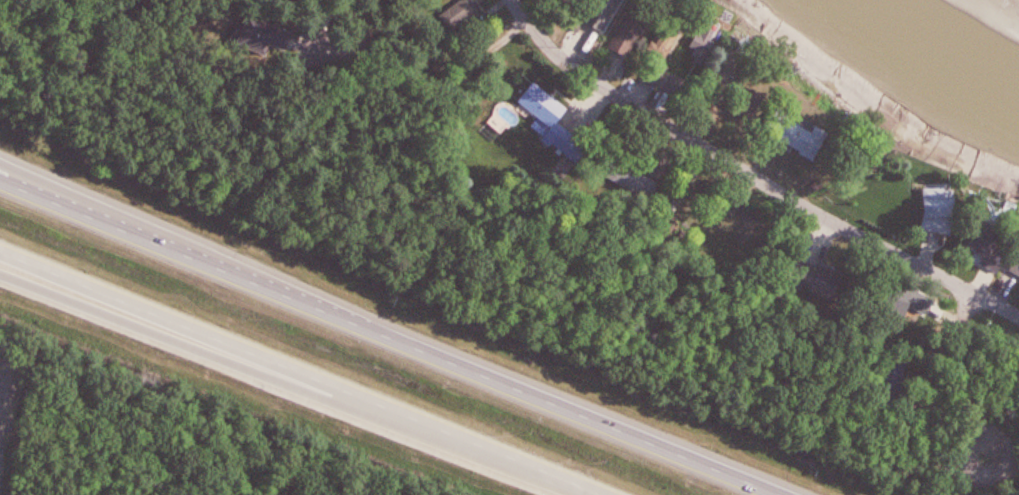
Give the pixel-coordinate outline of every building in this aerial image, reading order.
[(451,31),(483,14),(475,0),(465,0),(441,13),(451,31)] [(608,32),(623,9),(611,1),(596,24),(608,32)] [(614,47),(631,58),(658,15),(641,4),(614,47)] [(654,47),(671,57),(689,28),(672,18),(654,47)] [(697,56),(712,59),(716,32),(702,29),(697,56)] [(573,108),(537,82),(522,103),(557,129),(573,108)] [(771,137),(824,157),(835,129),(782,108),(771,137)] [(658,195),(662,177),(617,168),(614,186),(658,195)] [(840,301),(849,277),(809,261),(800,286),(840,301)]
